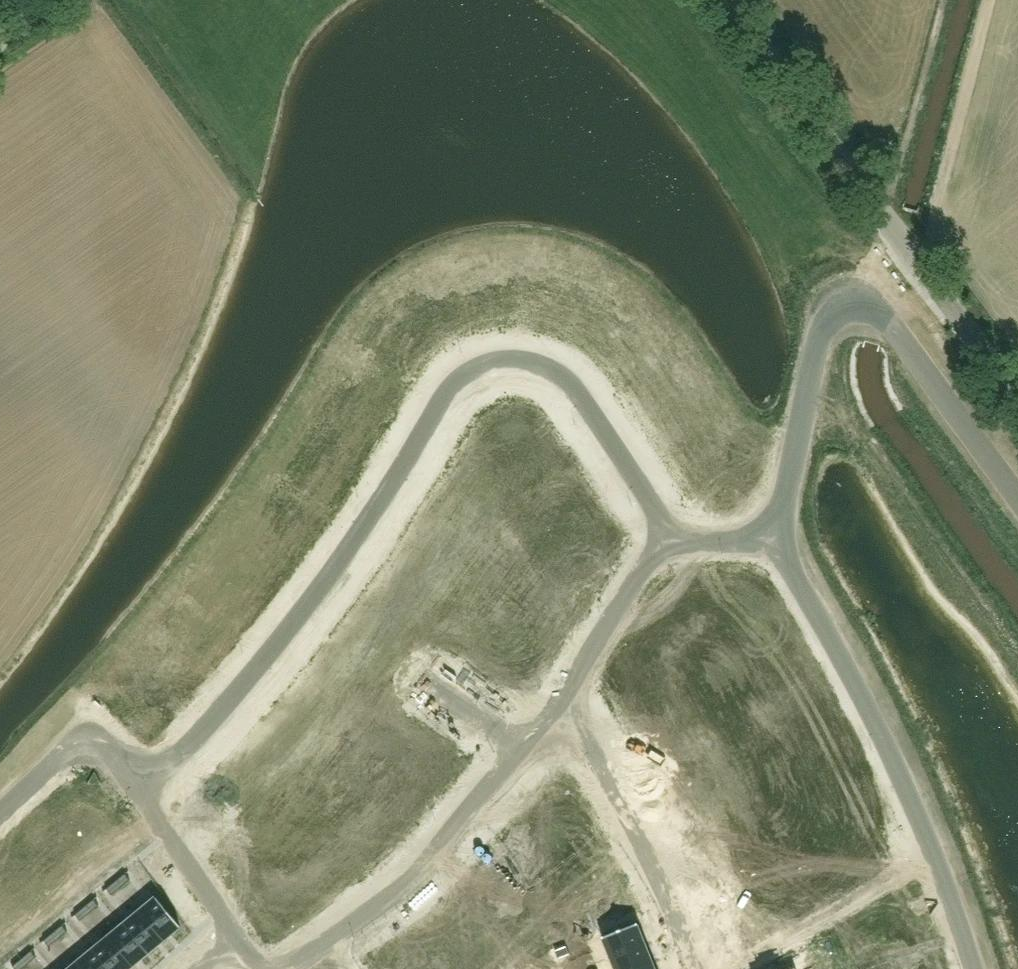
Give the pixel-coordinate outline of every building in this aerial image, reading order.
[(126,874),(116,881),(121,888),(131,880),(126,874)] [(120,886),(110,894),(116,900),(125,893),(120,886)] [(157,897),(141,911),(164,940),(181,926),(157,897)] [(94,899),(85,907),(90,913),(99,906),(94,899)] [(85,907),(76,915),(81,921),(90,913),(85,907)] [(141,911),(125,924),(149,953),(164,940),(141,911)] [(638,923),(603,937),(611,957),(646,943),(638,923)] [(125,924),(109,937),(133,966),(149,953),(125,924)] [(63,925),(54,933),(59,939),(68,931),(63,925)] [(54,933),(44,940),(50,947),(59,939),(54,933)] [(94,950),(109,968),(129,968),(133,966),(109,937),(94,950)] [(611,957),(616,968),(635,968),(653,962),(646,943),(611,957)] [(567,946),(556,951),(559,958),(570,954),(567,946)] [(440,947),(431,953),(435,960),(445,953),(440,947)] [(78,963),(83,968),(109,968),(94,950),(78,963)] [(32,951),(22,959),(28,965),(37,957),(32,951)] [(445,953),(435,960),(440,967),(450,960),(445,953)] [(13,966),(15,968),(22,968),(28,965),(22,959),(13,966)]
